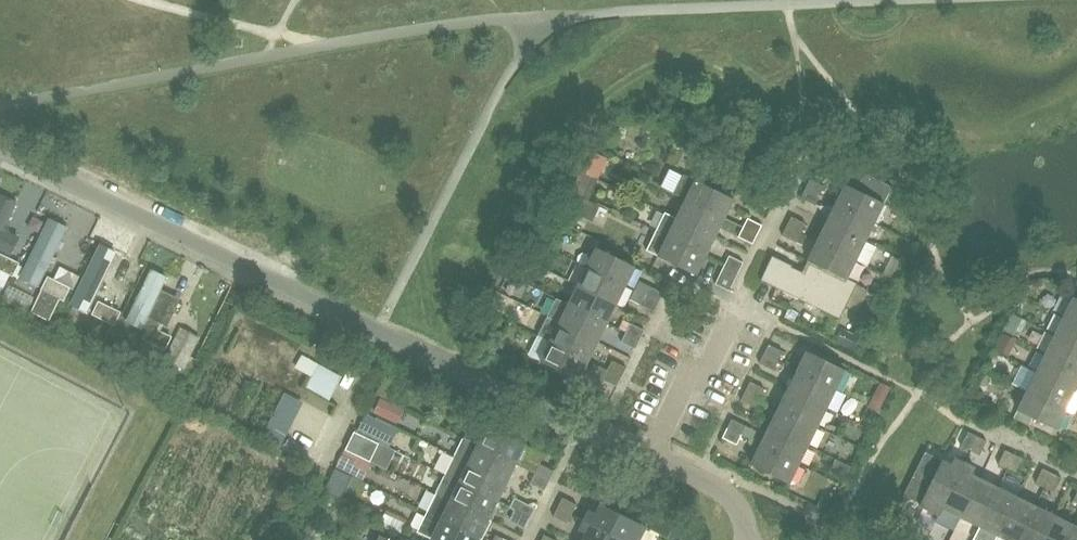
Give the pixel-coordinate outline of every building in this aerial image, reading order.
[(733,198),(683,174),(682,176),(667,169),(658,186),(685,199),(723,217),(733,198)] [(873,222),(883,203),(891,186),(863,172),(855,189),(845,184),(835,203),(873,222)] [(804,188),(818,195),(823,186),(809,178),(804,188)] [(818,195),(804,188),(800,197),(813,204),(818,195)] [(600,205),(570,191),(563,205),(593,219),(600,205)] [(0,196),(0,250),(10,255),(19,237),(2,228),(14,203),(0,196)] [(685,199),(676,217),(714,236),(723,217),(685,199)] [(873,222),(835,203),(826,222),(864,241),(873,222)] [(714,236),(676,217),(664,212),(655,230),(666,236),(705,255),(714,236)] [(786,225),(799,232),(804,223),(790,216),(786,225)] [(66,227),(48,218),(18,279),(37,288),(66,227)] [(746,218),(742,227),(756,234),(761,225),(746,218)] [(864,241),(826,222),(816,241),(855,260),(864,241)] [(794,241),(799,232),(786,225),(781,234),(794,241)] [(752,244),(756,234),(742,227),(737,237),(752,244)] [(695,275),(705,255),(666,236),(655,230),(645,250),(695,275)] [(846,278),(855,260),(816,241),(807,259),(846,278)] [(114,253),(99,246),(74,299),(89,306),(114,253)] [(634,266),(595,247),(586,266),(625,285),(634,266)] [(21,263),(0,253),(0,269),(14,275),(21,263)] [(724,264),(738,271),(742,262),(728,255),(724,264)] [(839,318),(856,283),(846,278),(807,259),(802,270),(772,255),(771,256),(760,280),(761,280),(776,288),(839,318)] [(738,271),(724,264),(714,284),(728,291),(738,271)] [(625,285),(586,266),(577,285),(615,304),(625,285)] [(526,283),(531,272),(523,267),(517,278),(526,283)] [(168,325),(172,315),(167,312),(170,306),(171,306),(174,300),(160,293),(167,278),(150,270),(127,320),(143,328),(144,326),(149,329),(145,338),(166,347),(171,335),(158,329),(161,322),(168,325)] [(69,287),(48,277),(42,289),(60,298),(64,299),(69,287)] [(637,281),(628,299),(638,304),(643,294),(648,286),(637,281)] [(615,304),(577,285),(567,304),(606,322),(615,304)] [(643,294),(658,301),(659,300),(662,293),(648,286),(643,294)] [(42,289),(31,312),(49,320),(60,298),(42,289)] [(658,301),(643,294),(638,304),(653,311),(658,301)] [(1073,296),(1063,316),(1076,322),(1076,298),(1073,296)] [(606,322),(567,304),(555,298),(546,316),(558,322),(597,341),(606,322)] [(120,311),(99,301),(93,314),(115,324),(120,311)] [(587,360),(597,341),(558,322),(546,316),(537,335),(549,341),(587,360)] [(1063,316),(1054,334),(1076,346),(1076,322),(1063,316)] [(625,332),(639,339),(644,330),(629,323),(625,332)] [(639,339),(625,332),(620,342),(634,349),(639,339)] [(1054,334),(1045,353),(1076,369),(1076,346),(1054,334)] [(159,362),(166,347),(145,338),(138,353),(159,362)] [(193,351),(173,340),(163,359),(184,369),(193,351)] [(587,360),(549,341),(539,360),(578,379),(587,360)] [(1010,348),(997,342),(993,350),(1006,356),(1010,348)] [(763,354),(778,361),(783,351),(768,344),(763,354)] [(845,370),(806,351),(797,370),(835,389),(845,370)] [(1045,353),(1035,372),(1074,391),(1076,385),(1076,369),(1045,353)] [(778,361),(763,354),(759,363),(773,370),(778,361)] [(308,392),(333,403),(345,378),(303,359),(297,371),(314,379),(308,392)] [(606,369),(621,376),(625,368),(611,360),(606,369)] [(616,386),(621,376),(606,369),(602,379),(616,386)] [(826,408),(835,389),(797,370),(787,389),(826,408)] [(1065,410),(1074,391),(1035,372),(1026,391),(1065,410)] [(745,391),(759,398),(764,388),(750,381),(745,391)] [(891,386),(880,381),(869,405),(879,410),(891,386)] [(375,394),(391,401),(397,390),(381,382),(375,394)] [(816,426),(826,408),(787,389),(778,407),(816,426)] [(759,398),(745,391),(740,400),(755,407),(759,398)] [(1065,410),(1026,391),(1017,410),(1055,429),(1065,410)] [(403,408),(380,397),(373,412),(396,423),(403,408)] [(816,426),(778,407),(769,426),(807,445),(816,426)] [(380,441),(388,425),(368,416),(360,431),(380,441)] [(731,418),(726,428),(741,435),(746,425),(731,418)] [(523,447),(525,444),(487,425),(477,444),(516,463),(534,472),(539,462),(541,463),(546,454),(527,445),(525,448),(523,447)] [(807,445),(769,426),(760,445),(798,463),(807,445)] [(736,444),(741,435),(726,428),(722,437),(736,444)] [(379,443),(354,431),(345,450),(370,462),(379,443)] [(960,446),(970,450),(977,436),(967,431),(960,446)] [(977,436),(970,450),(979,455),(986,441),(977,436)] [(516,463),(477,444),(465,437),(455,456),(507,481),(516,463)] [(788,483),(798,463),(760,445),(750,464),(788,483)] [(997,464),(1007,469),(1014,454),(1004,450),(997,464)] [(942,508),(964,462),(954,457),(950,464),(924,452),(903,495),(920,503),(919,505),(939,515),(942,508)] [(1014,454),(1007,469),(1016,473),(1023,459),(1014,454)] [(507,481),(455,456),(446,475),(497,500),(507,481)] [(539,462),(534,472),(549,479),(554,470),(541,463),(539,462)] [(960,517),(979,479),(970,474),(974,467),(964,462),(942,508),(960,517)] [(1035,482),(1045,487),(1052,473),(1042,468),(1035,482)] [(545,488),(549,479),(534,472),(530,481),(545,488)] [(1061,477),(1052,473),(1045,487),(1054,492),(1061,477)] [(497,500),(446,475),(437,494),(488,519),(497,500)] [(339,496),(346,483),(334,477),(327,490),(339,496)] [(979,526),(998,488),(979,479),(960,517),(979,526)] [(1017,497),(998,488),(979,526),(973,538),(978,539),(995,539),(998,535),(1017,497)] [(488,519),(437,494),(428,512),(440,519),(479,538),(488,519)] [(531,517),(535,507),(514,497),(509,506),(516,510),(516,509),(531,517)] [(557,506),(573,514),(578,504),(562,497),(557,506)] [(827,512),(833,500),(827,497),(819,500),(816,507),(827,512)] [(1035,506),(1017,497),(998,535),(1007,539),(1018,539),(1035,506)] [(600,503),(595,512),(589,509),(584,519),(626,539),(638,539),(645,526),(600,503)] [(573,514),(557,506),(553,516),(568,523),(573,514)] [(1054,516),(1035,506),(1018,539),(1042,539),(1054,516)] [(526,526),(531,517),(516,509),(516,510),(511,519),(526,526)] [(479,538),(440,519),(428,512),(418,532),(434,539),(478,539),(479,538)] [(1073,525),(1054,516),(1042,539),(1065,539),(1073,525)] [(584,519),(579,529),(586,533),(582,539),(626,539),(584,519)] [(920,524),(915,536),(924,539),(930,528),(920,524)] [(1073,525),(1065,539),(1076,539),(1076,527),(1073,525)]
